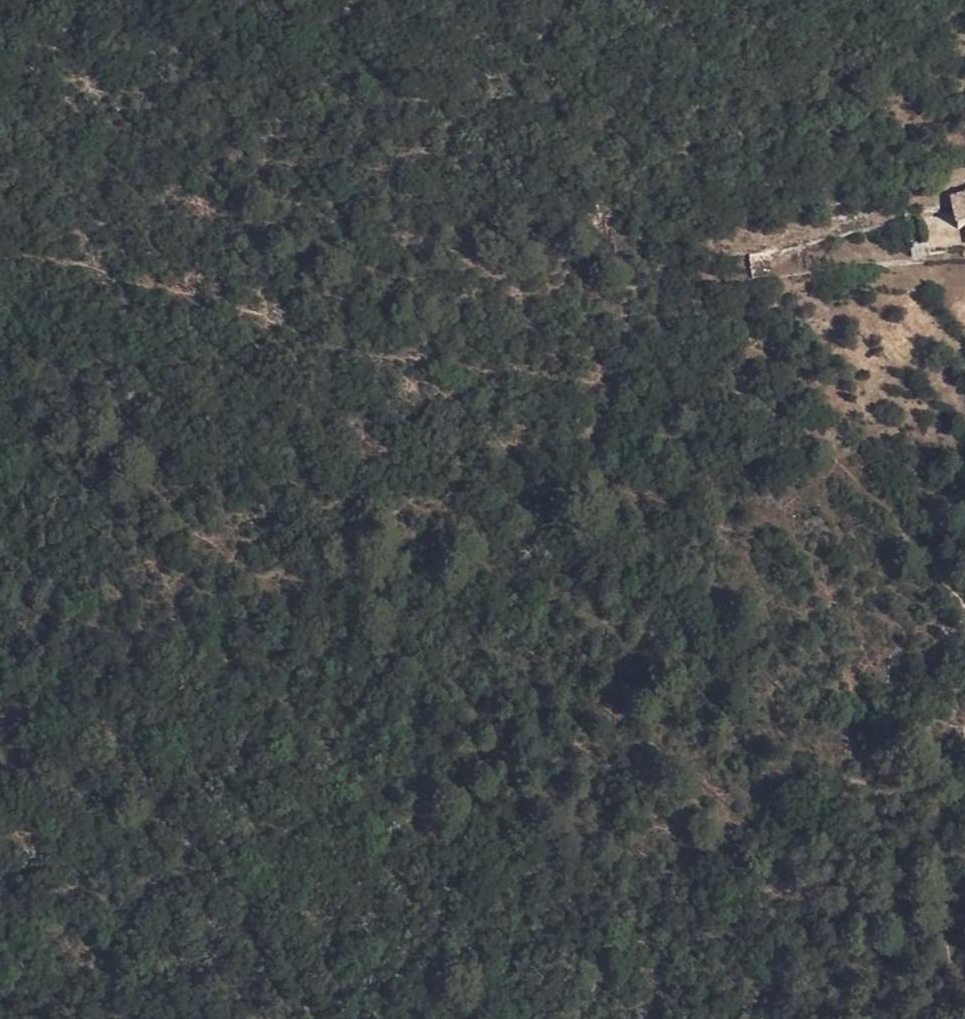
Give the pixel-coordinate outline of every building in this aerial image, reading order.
[(954,200),(961,228),(964,227),(964,198),(954,200)]
